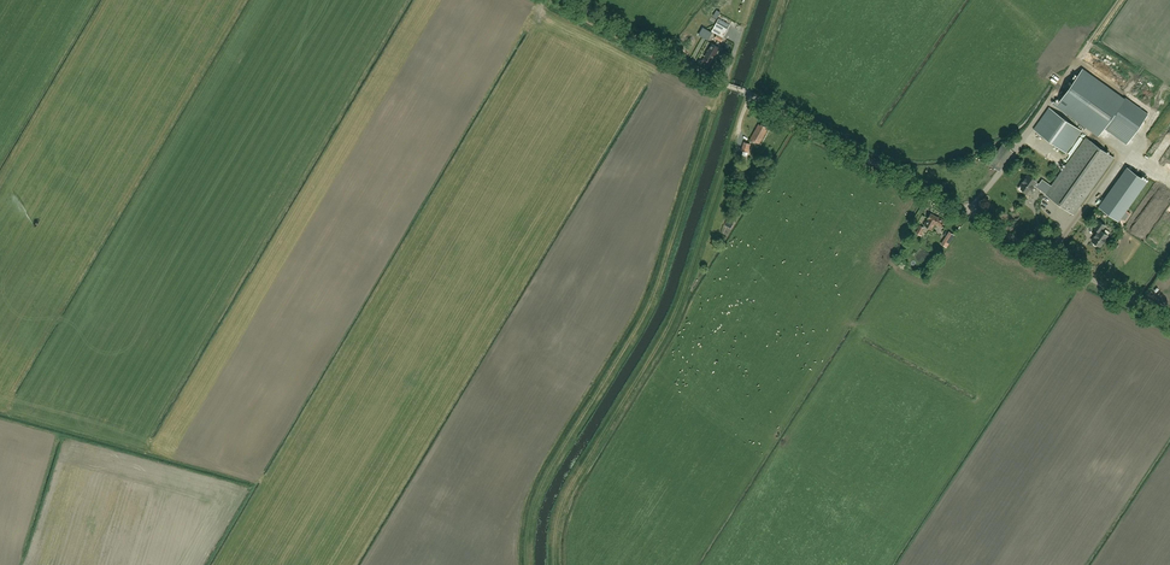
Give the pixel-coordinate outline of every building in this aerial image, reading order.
[(724,37),(728,29),(730,24),(719,18),(712,31),(717,34),(715,38),(721,42),(724,37)] [(712,33),(703,28),(699,35),(707,40),(712,33)] [(717,52),(719,49),(711,44),(709,48),(703,59),(711,63),(717,52)] [(1056,103),(1078,120),(1079,119),(1100,135),(1123,101),(1082,70),(1056,103)] [(1034,129),(1067,153),(1082,131),(1049,107),(1034,129)] [(750,138),(758,143),(766,130),(765,129),(766,127),(761,124),(760,126),(758,125),(750,138)] [(1023,191),(1024,190),(1028,193),(1033,185),(1046,194),(1045,195),(1073,214),(1114,158),(1086,138),(1052,186),(1042,179),(1039,184),(1036,182),(1036,181),(1028,175),(1019,187),(1019,188),(1019,189),(1019,190),(1020,191),(1021,191),(1022,191),(1023,191)] [(744,142),(741,150),(748,152),(751,144),(744,142)] [(1004,142),(991,160),(1001,167),(1014,150),(1004,142)] [(1121,218),(1146,174),(1140,171),(1140,172),(1124,162),(1099,206),(1121,218)] [(746,202),(753,192),(754,190),(750,187),(741,199),(746,202)] [(935,224),(941,227),(944,221),(939,217),(938,218),(931,214),(924,225),(932,230),(935,224)] [(727,220),(725,224),(731,228),(733,223),(727,220)] [(1100,247),(1108,236),(1101,231),(1105,226),(1098,221),(1093,228),(1098,231),(1092,241),(1094,242),(1093,243),(1093,245),(1094,246),(1096,246),(1097,246),(1098,245),(1100,247)] [(924,232),(922,232),(925,228),(920,225),(916,232),(922,236),(924,232)] [(923,263),(929,255),(922,250),(916,258),(923,263)]
